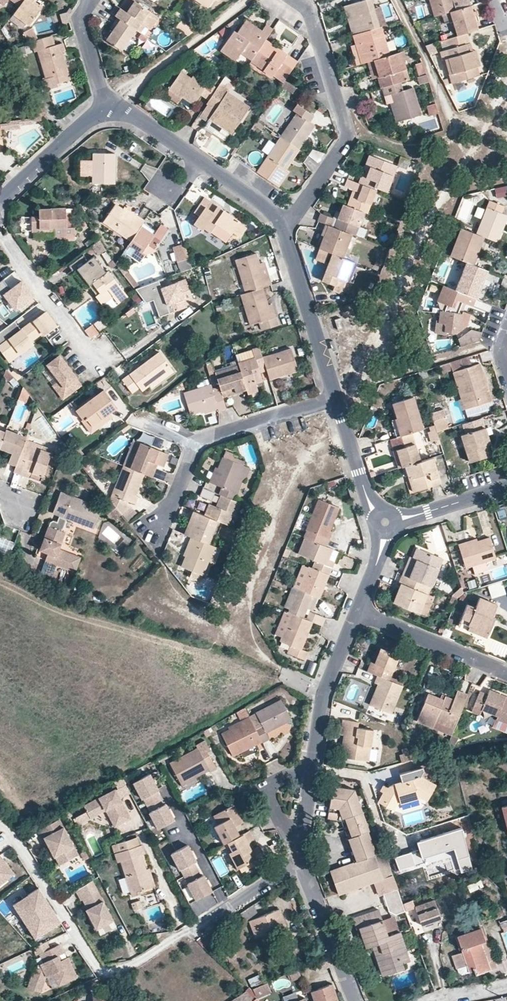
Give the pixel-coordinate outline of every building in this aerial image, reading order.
[(34,0),(23,0),(19,6),(9,19),(22,28),(23,28),(27,23),(29,25),(41,10),(32,3),(34,0)] [(379,27),(371,0),(366,0),(348,5),(354,25),(350,26),(352,35),(379,27)] [(472,6),(470,0),(431,0),(436,17),(452,12),(472,6)] [(111,11),(118,17),(136,29),(137,30),(142,22),(151,28),(159,17),(135,1),(127,11),(117,4),(111,11)] [(344,6),(350,26),(354,25),(348,5),(344,6)] [(472,6),(452,12),(460,36),(468,33),(479,30),(477,24),(474,12),(472,6)] [(69,15),(70,12),(67,10),(60,12),(64,23),(70,21),(69,15)] [(136,29),(118,17),(111,27),(113,29),(107,39),(122,49),(136,29)] [(259,35),(249,28),(244,36),(237,32),(234,30),(221,49),(236,60),(242,52),(252,59),(252,58),(265,39),(272,28),(266,24),(259,35)] [(243,24),(237,32),(244,36),(249,28),(243,24)] [(380,27),(379,27),(352,35),(356,46),(361,63),(367,62),(373,60),(389,55),(380,27)] [(31,40),(35,39),(33,30),(25,32),(27,41),(31,40)] [(468,33),(460,36),(448,40),(450,48),(442,51),(445,60),(448,59),(452,58),(456,72),(453,73),(456,83),(478,76),(475,67),(479,66),(475,55),(472,56),(468,44),(471,43),(468,33)] [(51,35),(35,39),(31,40),(35,51),(38,50),(46,76),(43,77),(46,89),(58,86),(57,82),(69,79),(61,51),(65,50),(62,43),(54,45),(51,35)] [(265,39),(252,58),(265,67),(263,70),(272,76),(276,70),(279,72),(277,75),(276,77),(283,81),(285,79),(297,61),(265,39)] [(473,49),(471,43),(468,44),(472,56),(475,55),(479,66),(483,65),(477,47),(473,49)] [(435,44),(427,46),(432,56),(439,54),(435,44)] [(357,65),(361,63),(356,46),(352,47),(357,65)] [(401,52),(397,53),(402,70),(405,69),(401,52)] [(389,55),(373,60),(378,77),(377,77),(380,88),(381,87),(400,82),(405,80),(402,70),(397,53),(389,55)] [(448,59),(453,73),(456,72),(452,58),(448,59)] [(372,79),(377,77),(378,77),(373,60),(367,62),(372,79)] [(415,62),(418,76),(426,74),(424,66),(421,60),(415,62)] [(208,99),(216,88),(208,82),(206,85),(192,76),(191,77),(181,70),(168,88),(169,89),(182,99),(183,97),(194,104),(201,94),(208,99)] [(426,74),(418,76),(416,77),(419,84),(428,80),(426,74)] [(296,87),(285,79),(283,81),(281,84),(293,92),(296,87)] [(220,82),(216,88),(208,99),(217,105),(210,117),(232,132),(248,107),(227,92),(229,88),(220,82)] [(400,82),(381,87),(384,96),(391,94),(394,102),(400,121),(420,114),(412,87),(402,91),(400,82)] [(177,106),(182,99),(169,89),(164,96),(177,106)] [(201,111),(210,117),(217,105),(208,99),(201,111)] [(396,122),(400,121),(394,102),(391,103),(396,122)] [(426,106),(429,115),(438,113),(435,103),(426,106)] [(281,137),(299,149),(315,125),(309,121),(313,115),(301,107),(281,137)] [(227,139),(232,132),(210,117),(205,125),(227,139)] [(4,149),(2,131),(21,129),(21,125),(32,124),(31,118),(9,120),(9,122),(0,122),(1,127),(0,127),(0,149),(4,149)] [(299,149),(281,137),(257,172),(278,186),(285,177),(281,174),(299,149)] [(92,152),(92,161),(92,171),(92,182),(115,182),(115,153),(92,152)] [(369,155),(361,174),(367,176),(375,157),(369,155)] [(405,166),(407,160),(398,156),(396,162),(405,166)] [(358,183),(376,190),(386,194),(396,166),(375,157),(367,176),(361,174),(358,183)] [(354,190),(348,206),(364,212),(367,213),(376,190),(358,183),(347,178),(344,186),(354,190)] [(495,188),(497,197),(506,195),(506,186),(495,188)] [(404,191),(401,199),(407,202),(410,193),(404,191)] [(235,219),(236,218),(204,196),(194,212),(199,215),(193,224),(201,229),(203,227),(209,232),(210,231),(226,242),(233,232),(240,237),(246,227),(235,219)] [(483,237),(497,242),(506,216),(506,215),(501,213),(504,206),(490,201),(477,234),(483,237)] [(144,220),(136,214),(134,217),(122,209),(115,204),(104,221),(131,240),(141,225),(144,220)] [(364,212),(348,206),(343,204),(334,227),(351,234),(355,236),(359,224),(364,212)] [(124,206),(122,209),(134,217),(136,214),(124,206)] [(66,227),(66,208),(39,209),(39,216),(32,216),(32,231),(39,232),(39,229),(54,229),(54,239),(75,238),(75,227),(66,227)] [(75,208),(66,208),(66,227),(75,227),(75,208)] [(478,208),(475,218),(481,220),(484,210),(478,208)] [(364,212),(359,224),(364,226),(369,214),(367,213),(364,212)] [(317,221),(328,225),(330,226),(333,218),(320,213),(317,221)] [(141,225),(131,240),(129,243),(142,252),(147,244),(154,249),(168,229),(161,224),(154,234),(141,225)] [(351,234),(334,227),(330,226),(328,225),(319,249),(323,250),(342,257),(351,234)] [(466,263),(472,265),(483,237),(477,234),(461,228),(449,256),(466,263)] [(231,249),(239,241),(235,237),(227,244),(231,249)] [(173,246),(177,260),(189,257),(183,239),(181,240),(182,243),(173,246)] [(157,251),(154,249),(147,244),(142,252),(129,243),(124,250),(140,261),(145,254),(157,251)] [(342,257),(323,250),(319,261),(328,264),(322,281),(334,286),(332,290),(342,293),(346,280),(353,261),(342,257)] [(89,260),(83,252),(67,263),(73,271),(77,269),(89,285),(92,283),(100,292),(95,295),(102,304),(113,297),(116,301),(126,293),(108,269),(106,271),(94,255),(89,260)] [(246,292),(262,287),(272,283),(265,261),(259,263),(256,252),(235,259),(246,292)] [(357,263),(353,261),(346,280),(349,281),(357,263)] [(117,265),(123,273),(127,270),(121,262),(117,265)] [(454,289),(476,298),(482,283),(488,271),(472,265),(466,263),(454,289)] [(127,270),(123,273),(135,288),(139,286),(127,270)] [(3,280),(0,283),(0,297),(1,299),(4,297),(16,312),(19,310),(21,313),(35,302),(33,298),(35,296),(23,280),(10,290),(3,280)] [(161,282),(136,291),(147,305),(155,302),(161,319),(189,308),(188,306),(197,303),(188,280),(164,289),(161,282)] [(488,285),(482,283),(476,298),(482,300),(488,285)] [(437,300),(440,310),(444,311),(458,313),(461,314),(462,311),(459,309),(462,302),(490,312),(493,304),(482,300),(476,298),(454,289),(443,285),(437,300)] [(279,324),(276,316),(271,317),(268,306),(262,287),(246,292),(241,293),(251,324),(259,321),(262,330),(279,324)] [(273,304),(268,306),(271,317),(276,316),(273,304)] [(468,320),(470,314),(462,311),(461,314),(458,313),(444,311),(440,310),(439,322),(434,321),(433,332),(437,335),(447,336),(447,333),(458,333),(469,324),(468,320)] [(46,311),(16,332),(11,324),(0,332),(0,349),(9,361),(32,345),(29,341),(41,333),(43,336),(57,327),(46,311)] [(344,328),(340,317),(334,319),(338,330),(344,328)] [(95,331),(89,324),(84,328),(90,335),(95,331)] [(479,341),(482,333),(472,329),(459,339),(461,346),(479,341)] [(236,354),(240,365),(247,388),(248,393),(258,390),(256,382),(262,379),(259,369),(266,367),(263,356),(260,347),(236,354)] [(263,356),(266,367),(270,379),(298,370),(291,348),(263,356)] [(143,390),(150,385),(172,367),(159,350),(122,379),(132,392),(140,387),(143,390)] [(76,378),(58,354),(46,363),(59,380),(52,385),(62,398),(73,389),(69,383),(75,378),(76,378)] [(469,356),(449,362),(453,372),(472,366),(469,356)] [(449,362),(440,365),(441,371),(451,368),(449,362)] [(210,376),(216,375),(215,373),(212,364),(207,365),(210,376)] [(478,373),(482,372),(480,364),(472,366),(453,372),(461,398),(458,399),(461,409),(487,401),(478,373)] [(247,388),(240,365),(215,373),(216,375),(221,392),(223,396),(247,388)] [(175,370),(172,367),(150,385),(153,388),(175,370)] [(16,369),(11,373),(9,371),(4,375),(11,385),(22,377),(16,369)] [(491,400),(482,372),(478,373),(487,401),(491,400)] [(79,384),(75,378),(69,383),(73,389),(79,384)] [(198,384),(199,387),(209,384),(208,379),(199,381),(198,384)] [(223,396),(221,392),(215,394),(212,384),(209,384),(199,387),(184,392),(191,413),(204,409),(205,412),(226,405),(223,396)] [(29,395),(22,385),(18,398),(27,401),(29,395)] [(78,408),(85,418),(90,415),(95,423),(110,412),(118,405),(105,388),(78,408)] [(404,436),(412,434),(423,430),(414,398),(393,405),(398,419),(392,421),(397,438),(404,436)] [(432,419),(444,415),(442,409),(430,413),(432,419)] [(95,423),(91,426),(94,431),(114,417),(110,412),(95,423)] [(91,426),(95,423),(90,415),(85,418),(91,426)] [(448,427),(444,415),(432,419),(434,425),(436,431),(448,427)] [(486,448),(491,446),(486,431),(482,432),(478,420),(469,423),(473,435),(462,438),(470,465),(489,459),(486,448)] [(434,425),(425,427),(430,441),(438,438),(436,431),(434,425)] [(0,445),(0,448),(12,452),(8,463),(16,465),(26,439),(5,431),(0,445)] [(404,436),(397,438),(391,440),(395,452),(397,451),(400,458),(403,468),(406,467),(421,463),(412,434),(404,436)] [(26,439),(16,465),(14,470),(40,480),(52,449),(26,439)] [(128,451),(133,453),(136,454),(141,442),(133,439),(128,451)] [(66,442),(61,455),(74,453),(66,442)] [(127,465),(144,472),(152,475),(157,464),(163,466),(168,453),(141,442),(136,454),(133,453),(127,465)] [(221,494),(234,499),(236,493),(233,491),(243,464),(233,459),(234,457),(237,457),(238,455),(226,450),(219,468),(213,483),(222,486),(220,493),(221,494)] [(398,470),(403,468),(400,458),(397,451),(395,452),(393,453),(398,470)] [(88,471),(91,469),(83,459),(80,461),(88,471)] [(421,463),(406,467),(414,493),(441,484),(433,459),(421,463)] [(124,464),(112,494),(128,500),(136,503),(139,496),(135,493),(144,472),(127,465),(124,464)] [(250,467),(243,464),(233,491),(236,493),(238,494),(243,479),(245,480),(250,467)] [(209,481),(213,483),(219,468),(215,466),(209,481)] [(453,485),(446,486),(449,494),(455,492),(453,485)] [(212,500),(215,492),(204,487),(200,495),(212,500)] [(49,524),(73,533),(77,521),(94,527),(101,507),(60,492),(53,512),(60,514),(57,521),(54,520),(51,521),(49,524)] [(123,514),(128,500),(112,494),(110,499),(111,500),(122,512),(123,514)] [(241,502),(234,499),(221,494),(217,505),(210,502),(205,515),(217,520),(229,524),(233,513),(236,514),(241,502)] [(304,536),(327,545),(332,531),(330,530),(339,507),(319,499),(306,530),(307,530),(304,536)] [(113,519),(122,512),(111,500),(103,506),(113,519)] [(217,520),(205,515),(193,510),(184,533),(192,536),(208,543),(217,520)] [(72,534),(73,533),(49,524),(38,556),(78,571),(83,557),(69,552),(76,535),(72,534)] [(208,543),(192,536),(187,547),(191,549),(188,556),(184,566),(191,570),(189,576),(200,580),(214,545),(208,543)] [(327,545),(304,536),(297,553),(313,559),(311,566),(329,574),(332,566),(326,564),(328,558),(332,548),(327,545)] [(467,545),(467,543),(459,545),(466,568),(473,566),(475,574),(488,569),(486,562),(497,558),(490,538),(467,545)] [(326,564),(332,566),(338,550),(332,548),(328,558),(326,564)] [(402,576),(430,587),(431,588),(443,559),(417,549),(413,559),(416,561),(413,569),(406,566),(402,576)] [(329,574),(311,566),(309,565),(300,589),(312,594),(318,596),(319,597),(329,574)] [(430,587),(402,576),(399,583),(401,584),(405,586),(398,604),(419,613),(424,603),(430,587)] [(394,602),(398,604),(405,586),(401,584),(394,602)] [(312,594),(300,589),(299,589),(289,612),(291,613),(303,617),(307,607),(312,594)] [(313,609),(318,596),(312,594),(307,607),(313,609)] [(452,596),(447,605),(454,607),(457,599),(452,596)] [(490,623),(493,618),(497,606),(480,598),(476,609),(468,605),(461,622),(480,630),(478,635),(487,638),(493,625),(490,623)] [(429,605),(424,603),(419,613),(425,616),(429,605)] [(310,611),(307,619),(312,621),(322,625),(326,617),(310,611)] [(303,617),(291,613),(280,640),(291,645),(288,653),(306,660),(309,652),(302,648),(312,621),(307,619),(303,617)] [(368,672),(379,676),(389,681),(399,656),(381,649),(375,664),(371,662),(368,672)] [(389,681),(379,676),(376,683),(379,684),(370,705),(392,714),(403,686),(389,681)] [(418,721),(452,735),(453,734),(468,695),(458,691),(454,700),(445,697),(444,701),(428,695),(418,721)] [(473,712),(483,715),(485,711),(500,717),(499,720),(506,723),(506,697),(493,691),(491,695),(482,692),(473,712)] [(250,717),(256,729),(263,741),(263,742),(269,739),(266,733),(291,720),(282,701),(257,713),(250,717)] [(243,722),(243,721),(250,717),(246,708),(237,713),(243,722)] [(250,717),(243,721),(244,724),(223,735),(233,756),(263,741),(256,729),(250,717)] [(339,733),(342,733),(348,734),(346,748),(345,748),(344,757),(369,760),(373,729),(358,727),(359,720),(341,717),(339,733)] [(499,720),(496,728),(506,732),(506,723),(499,720)] [(452,735),(446,750),(453,749),(455,749),(460,736),(453,734),(452,735)] [(210,770),(211,772),(217,769),(209,752),(211,750),(206,740),(197,744),(199,747),(169,761),(179,782),(192,776),(193,778),(210,770)] [(409,753),(405,755),(400,756),(402,763),(411,760),(409,753)] [(278,758),(272,763),(279,772),(285,767),(278,758)] [(422,779),(426,782),(431,773),(429,764),(423,766),(424,769),(425,768),(426,772),(422,779)] [(424,769),(402,775),(404,783),(387,788),(379,803),(394,811),(398,805),(420,799),(426,803),(435,787),(426,782),(422,779),(426,772),(425,768),(424,769)] [(133,783),(142,799),(142,798),(156,791),(158,790),(150,774),(133,783)] [(121,792),(129,788),(122,776),(114,780),(119,788),(121,792)] [(192,776),(179,782),(182,787),(194,781),(193,778),(192,776)] [(356,790),(334,786),(327,818),(342,821),(344,813),(346,814),(355,837),(353,837),(354,840),(350,842),(358,862),(378,855),(369,831),(371,831),(356,790)] [(123,798),(118,788),(86,805),(93,818),(109,809),(118,826),(133,818),(123,798)] [(119,788),(118,788),(123,798),(132,793),(129,788),(121,792),(119,788)] [(156,791),(142,798),(151,813),(164,806),(156,791)] [(150,814),(159,830),(175,821),(166,805),(164,806),(151,813),(150,814)] [(225,844),(240,836),(236,827),(244,823),(235,805),(215,816),(219,825),(215,826),(225,844)] [(68,808),(64,810),(72,824),(75,822),(68,808)] [(84,818),(75,822),(79,829),(88,824),(84,818)] [(48,844),(48,845),(55,857),(56,857),(64,853),(69,861),(79,855),(60,820),(38,831),(43,840),(47,837),(50,843),(48,844)] [(421,849),(396,857),(400,870),(425,862),(425,861),(424,857),(455,848),(456,851),(459,858),(470,855),(462,828),(418,841),(421,849)] [(238,868),(240,868),(255,860),(257,864),(264,860),(258,848),(252,852),(248,844),(254,840),(249,831),(240,836),(225,844),(218,848),(221,852),(227,849),(238,868)] [(346,839),(355,863),(358,862),(350,842),(354,840),(353,837),(346,839)] [(139,838),(127,842),(130,849),(141,846),(139,838)] [(130,849),(127,842),(114,847),(119,863),(123,862),(128,878),(132,892),(133,894),(144,890),(152,888),(141,856),(144,855),(141,846),(130,849)] [(194,863),(197,862),(188,846),(172,855),(181,871),(181,870),(194,863)] [(424,857),(425,861),(456,851),(455,848),(424,857)] [(376,882),(393,876),(385,852),(378,855),(358,862),(355,863),(331,872),(339,895),(376,882)] [(60,865),(69,861),(64,853),(56,857),(60,865)] [(7,879),(3,873),(10,867),(0,855),(0,885),(7,879)] [(470,855),(459,858),(463,872),(475,868),(470,855)] [(242,872),(257,864),(255,860),(240,868),(242,872)] [(194,863),(181,870),(189,884),(202,877),(194,863)] [(3,873),(7,879),(14,873),(10,867),(3,873)] [(197,901),(213,892),(204,876),(202,877),(189,884),(188,884),(197,901)] [(398,890),(393,876),(376,882),(381,896),(384,895),(398,890)] [(124,894),(132,892),(128,878),(119,880),(124,894)] [(95,905),(88,909),(86,910),(97,929),(113,919),(91,882),(75,892),(80,901),(82,900),(87,897),(91,904),(94,902),(95,905)] [(472,891),(483,888),(482,883),(470,885),(472,891)] [(405,912),(398,890),(384,895),(389,912),(396,915),(405,912)] [(41,891),(30,898),(35,906),(43,901),(58,924),(61,922),(41,891)] [(82,900),(88,909),(95,905),(94,902),(91,904),(87,897),(82,900)] [(35,939),(58,924),(43,901),(35,906),(30,898),(15,908),(25,923),(29,921),(34,928),(30,930),(35,939)] [(422,924),(441,918),(435,900),(416,906),(414,900),(404,903),(407,911),(416,907),(422,924)] [(144,908),(142,901),(132,904),(134,911),(144,908)] [(279,910),(259,917),(254,905),(242,914),(245,923),(250,921),(257,938),(287,927),(279,910)] [(365,949),(372,946),(378,944),(382,953),(375,956),(379,966),(389,963),(393,973),(404,969),(402,963),(401,958),(408,956),(399,931),(398,932),(387,936),(382,920),(378,910),(354,919),(365,949)] [(405,913),(415,935),(422,932),(413,910),(405,913)] [(393,916),(382,920),(387,936),(398,932),(393,916)] [(506,928),(506,919),(498,922),(501,930),(506,928)] [(482,942),(486,941),(481,928),(458,936),(463,952),(453,956),(460,973),(463,975),(474,971),(475,976),(492,970),(482,942)] [(211,934),(198,942),(205,948),(216,941),(211,934)] [(488,940),(486,941),(482,942),(492,970),(498,967),(488,940)] [(51,951),(47,942),(33,949),(37,957),(41,955),(51,951)] [(372,946),(375,956),(382,953),(378,944),(372,946)] [(36,967),(31,979),(43,984),(47,977),(53,974),(59,987),(78,978),(69,959),(61,962),(59,957),(65,955),(61,946),(51,951),(41,955),(44,963),(36,967)] [(328,972),(323,959),(298,970),(301,978),(314,973),(321,975),(328,972)] [(383,977),(393,973),(389,963),(379,966),(383,977)] [(301,978),(298,970),(290,974),(293,982),(301,978)] [(252,990),(267,983),(264,974),(248,980),(252,990)] [(40,992),(43,984),(31,979),(27,987),(40,992)] [(250,991),(258,999),(272,993),(267,983),(252,990),(250,991)] [(316,1000),(338,1000),(333,985),(312,992),(316,1000)] [(258,999),(250,991),(247,992),(233,1000),(260,1000),(258,999)]
